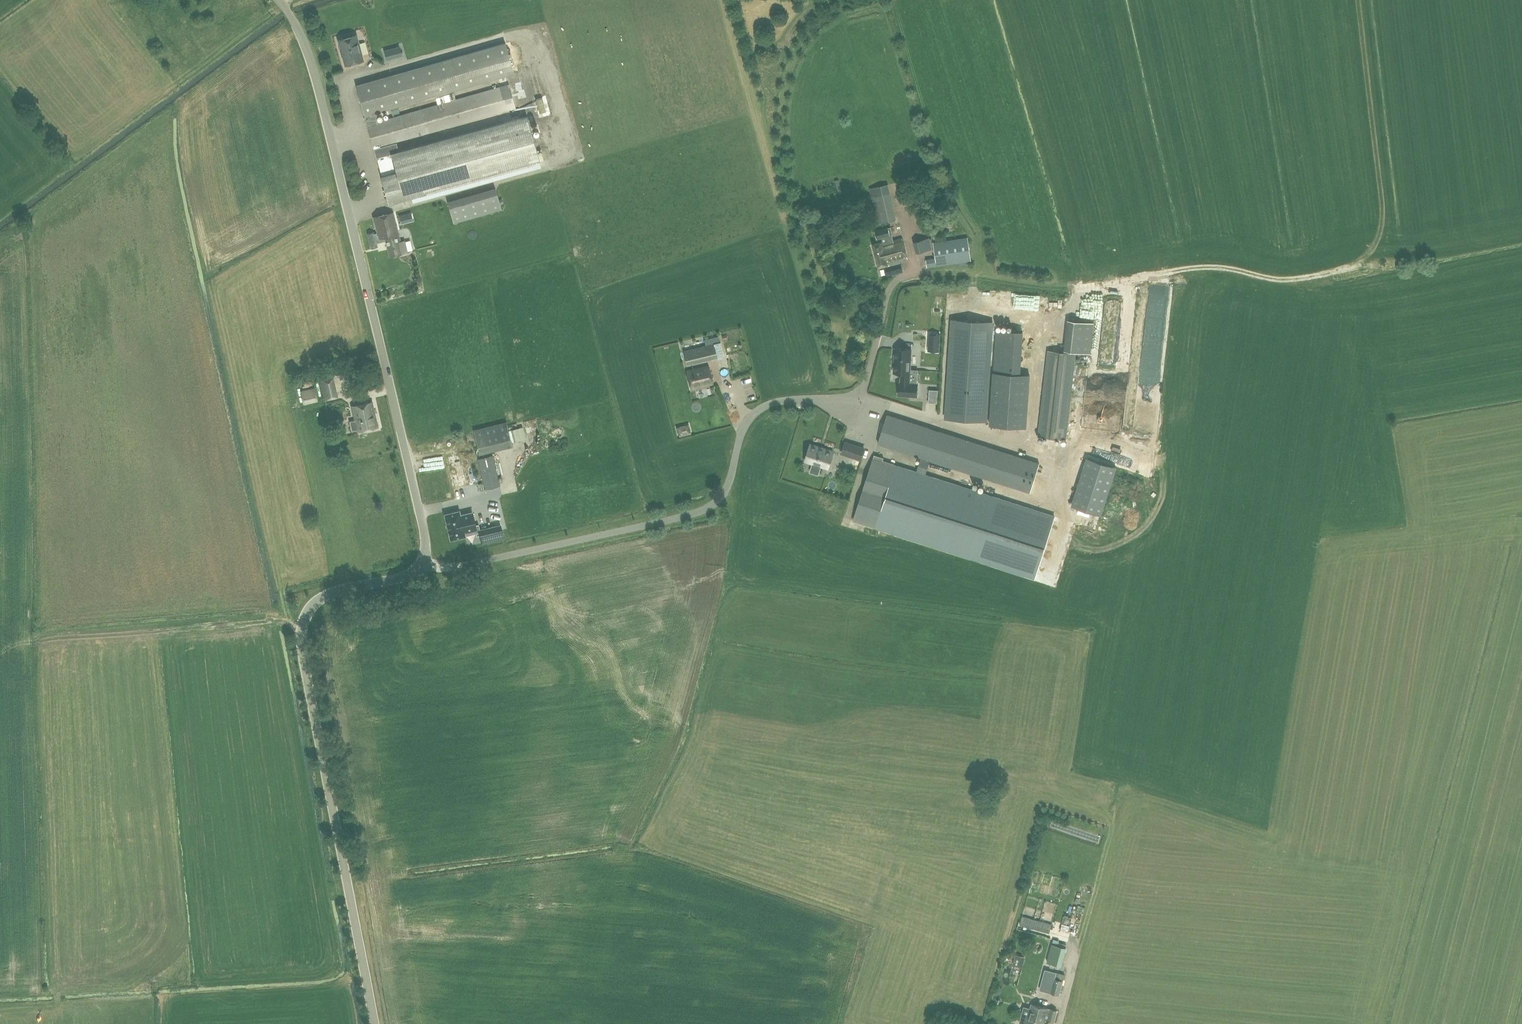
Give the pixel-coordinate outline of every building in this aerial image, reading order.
[(339,39),(346,64),(363,59),(356,34),(339,39)] [(504,44),(356,84),(376,157),(377,157),(389,202),(539,160),(528,117),(391,154),(388,144),(515,108),(508,83),(377,121),(374,112),(512,74),(504,44)] [(377,53),(385,51),(382,44),(375,46),(377,53)] [(491,175),(493,181),(503,178),(501,172),(491,175)] [(501,208),(496,189),(448,202),(454,222),(501,208)] [(878,223),(897,219),(890,191),(871,195),(878,223)] [(903,203),(906,219),(916,217),(913,201),(903,203)] [(393,211),(373,215),(378,234),(377,234),(376,232),(374,233),(374,231),(367,233),(371,247),(377,246),(376,241),(385,239),(389,257),(408,252),(405,240),(401,241),(393,211)] [(881,240),(872,242),(878,267),(884,266),(886,275),(903,271),(900,260),(908,258),(907,254),(902,237),(894,240),(892,234),(893,234),(891,227),(888,227),(888,226),(875,230),(877,240),(881,239),(881,240)] [(967,236),(933,242),(936,257),(926,259),(928,267),(971,261),(967,236)] [(932,248),(929,237),(915,241),(918,252),(932,248)] [(993,321),(952,318),(945,416),(986,419),(993,321)] [(1094,323),(1070,320),(1066,350),(1091,353),(1094,323)] [(930,333),(929,350),(939,351),(940,334),(930,333)] [(717,357),(714,343),(683,350),(686,365),(717,357)] [(899,382),(899,394),(917,395),(918,383),(917,383),(918,370),(910,369),(911,348),(895,348),(894,372),(902,372),(901,382),(899,382)] [(1076,352),(1047,349),(1037,435),(1066,438),(1076,352)] [(922,367),(931,367),(932,354),(922,353),(922,367)] [(722,375),(728,374),(725,356),(719,357),(722,375)] [(713,384),(708,364),(687,370),(691,389),(713,384)] [(1031,375),(995,373),(991,425),(1027,428),(1031,375)] [(334,377),(319,380),(324,400),(339,398),(334,377)] [(742,388),(745,399),(754,397),(752,386),(742,388)] [(303,404),(318,401),(314,387),(300,390),(303,404)] [(372,401),(351,406),(357,431),(378,427),(372,401)] [(1039,462),(887,414),(878,443),(922,456),(930,459),(1030,490),(1039,462)] [(687,421),(672,424),(675,435),(690,432),(687,421)] [(506,422),(473,430),(477,448),(510,439),(506,422)] [(833,452),(811,444),(806,460),(813,462),(812,466),(821,469),(822,465),(829,467),(833,452)] [(865,448),(856,445),(852,458),(861,461),(865,448)] [(491,447),(475,450),(485,489),(500,485),(491,447)] [(444,454),(453,494),(477,489),(471,462),(462,464),(459,451),(444,454)] [(1035,578),(1056,515),(926,472),(918,469),(873,455),(852,521),(1035,578)] [(930,459),(922,456),(918,469),(926,472),(930,459)] [(1116,467),(1088,458),(1072,505),(1101,514),(1116,467)] [(503,538),(501,526),(480,531),(478,524),(475,524),(472,512),(460,515),(459,510),(444,514),(450,539),(465,536),(464,531),(475,529),(476,535),(480,535),(482,543),(503,538)] [(1049,932),(1051,924),(1022,916),(1020,924),(1049,932)] [(1051,934),(1062,937),(1063,932),(1053,929),(1051,934)] [(1050,941),(1044,964),(1056,967),(1061,944),(1050,941)] [(1022,967),(1025,956),(1015,954),(1013,964),(1022,967)] [(1059,995),(1063,980),(1055,978),(1057,972),(1045,969),(1039,989),(1059,995)] [(1034,982),(1022,984),(1025,997),(1036,995),(1034,982)] [(1030,1008),(1024,1006),(1019,1023),(1023,1023),(1043,1023),(1047,1008),(1032,1004),(1030,1008)]
